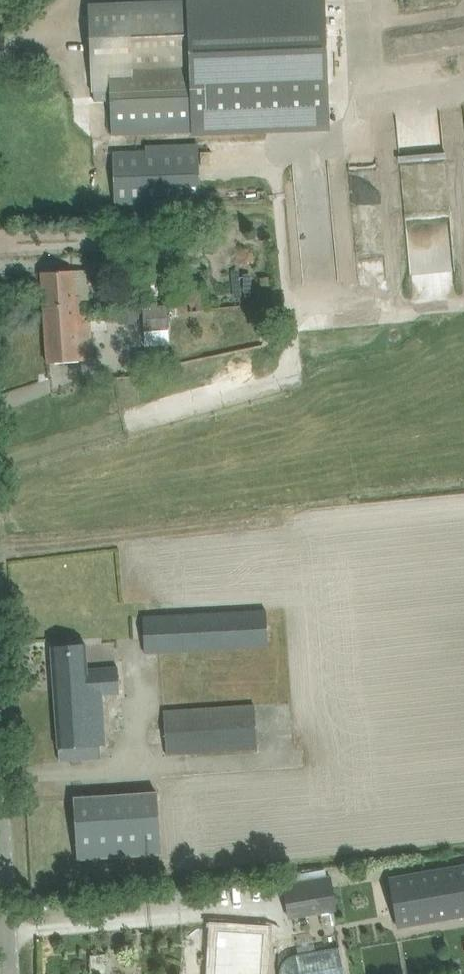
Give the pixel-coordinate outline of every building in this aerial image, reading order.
[(89,3),(92,93),(109,92),(111,134),(204,130),(204,131),(263,129),(329,127),(324,0),(174,0),(89,3)] [(114,203),(175,201),(200,200),(198,143),(146,144),(146,152),(112,153),(114,203)] [(42,272),(45,318),(91,314),(87,269),(42,272)] [(119,290),(121,323),(139,322),(137,289),(119,290)] [(167,305),(143,306),(144,318),(168,317),(167,305)] [(91,314),(45,318),(49,363),(94,360),(91,314)] [(168,317),(144,318),(144,330),(169,329),(168,317)] [(157,351),(143,352),(144,371),(158,370),(157,351)] [(266,611),(222,612),(143,617),(145,653),(224,648),(268,646),(266,611)] [(87,669),(86,663),(85,643),(51,646),(59,761),(100,758),(99,745),(105,745),(102,699),(105,698),(104,695),(119,694),(117,667),(87,669)] [(164,710),(167,755),(257,748),(254,704),(164,710)] [(156,793),(92,796),(72,798),(76,858),(160,852),(156,793)] [(397,926),(463,915),(463,864),(388,877),(397,926)] [(282,884),(288,917),(335,909),(330,876),(282,884)] [(214,973),(261,973),(264,932),(217,929),(214,973)] [(294,954),(291,955),(288,956),(286,957),(284,959),(283,961),(281,964),(279,967),(279,969),(279,970),(279,972),(279,973),(344,973),(339,946),(294,954)]
